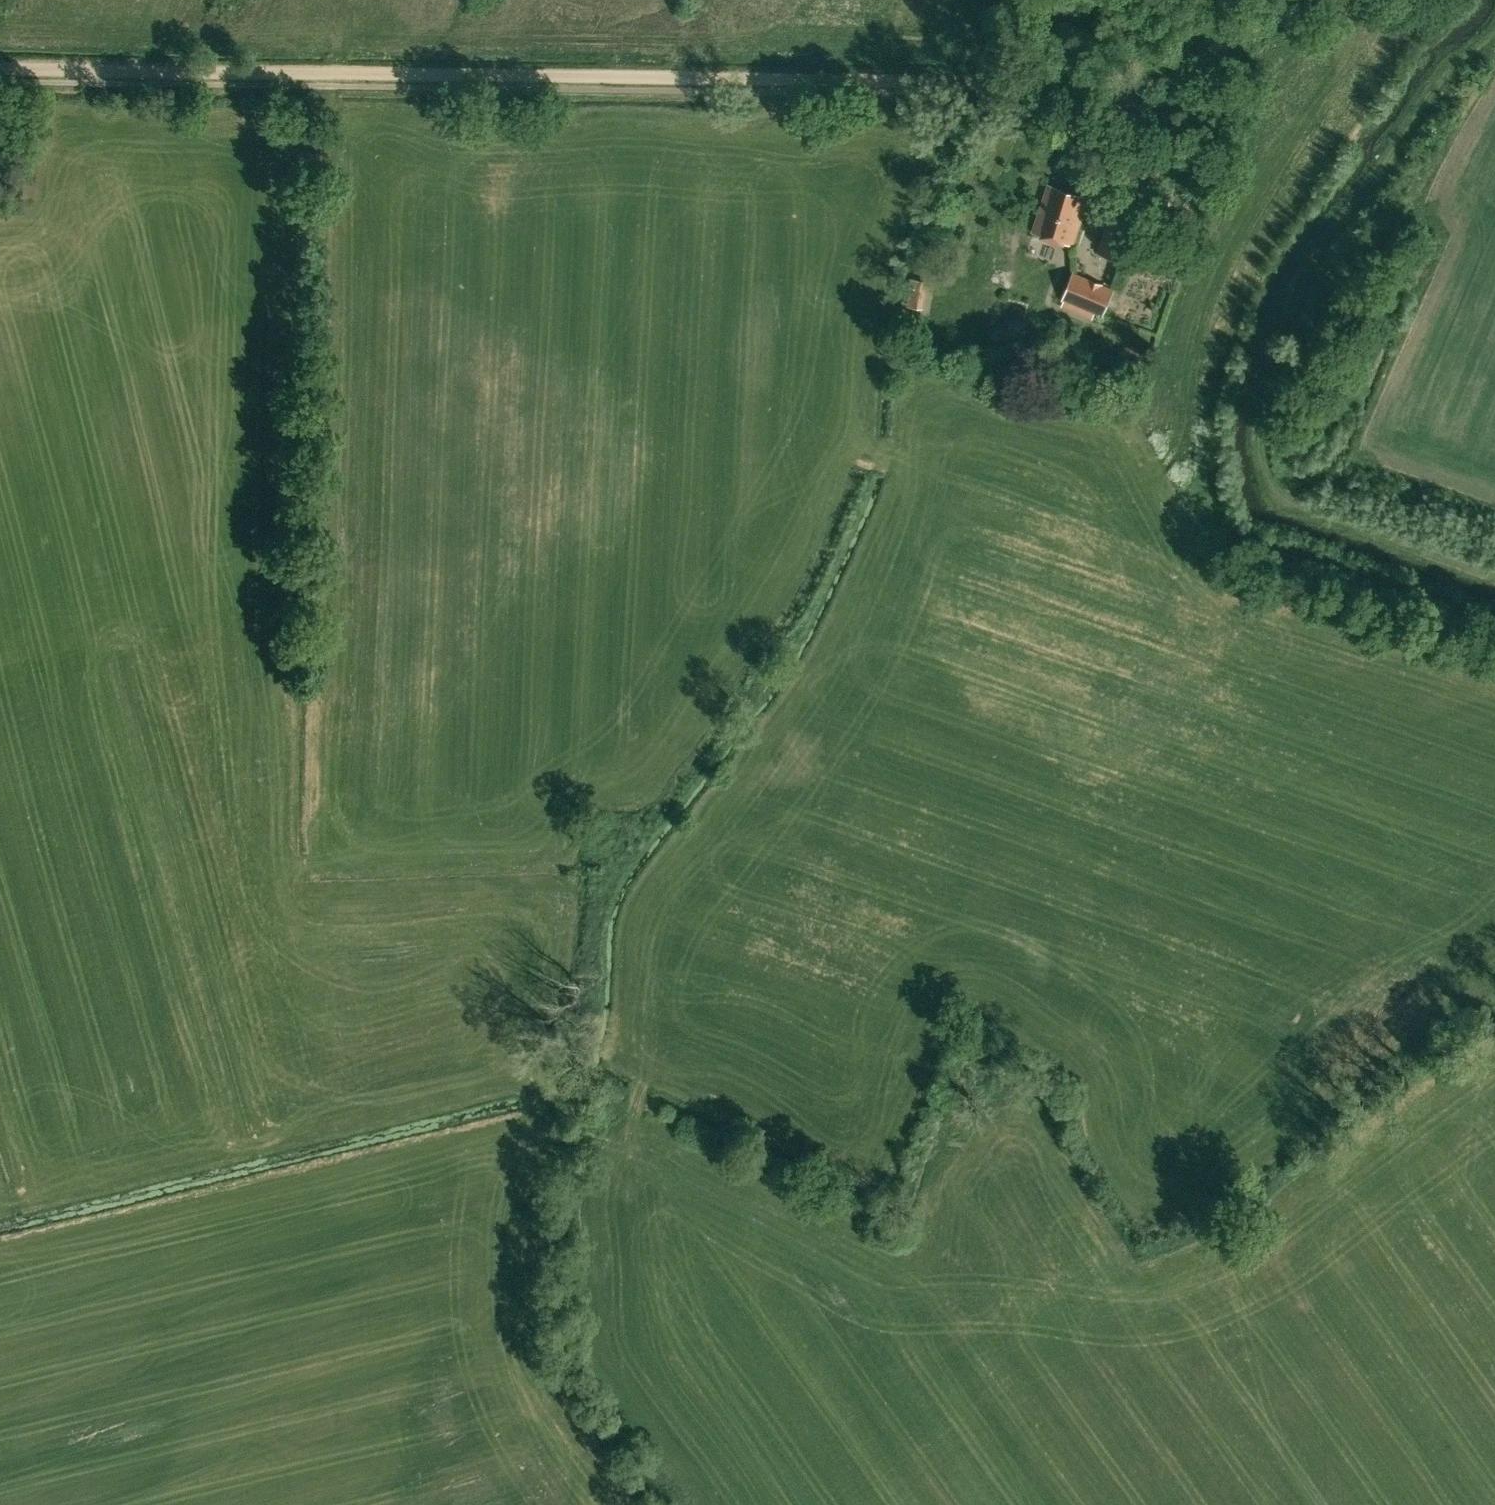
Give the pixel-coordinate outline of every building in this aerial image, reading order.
[(1073,244),(1089,198),(1050,185),(1034,231),(1073,244)] [(1138,223),(1110,213),(1098,251),(1125,262),(1138,223)] [(1102,316),(1114,287),(1074,270),(1062,299),(1102,316)] [(905,309),(923,312),(928,283),(909,280),(905,309)]
